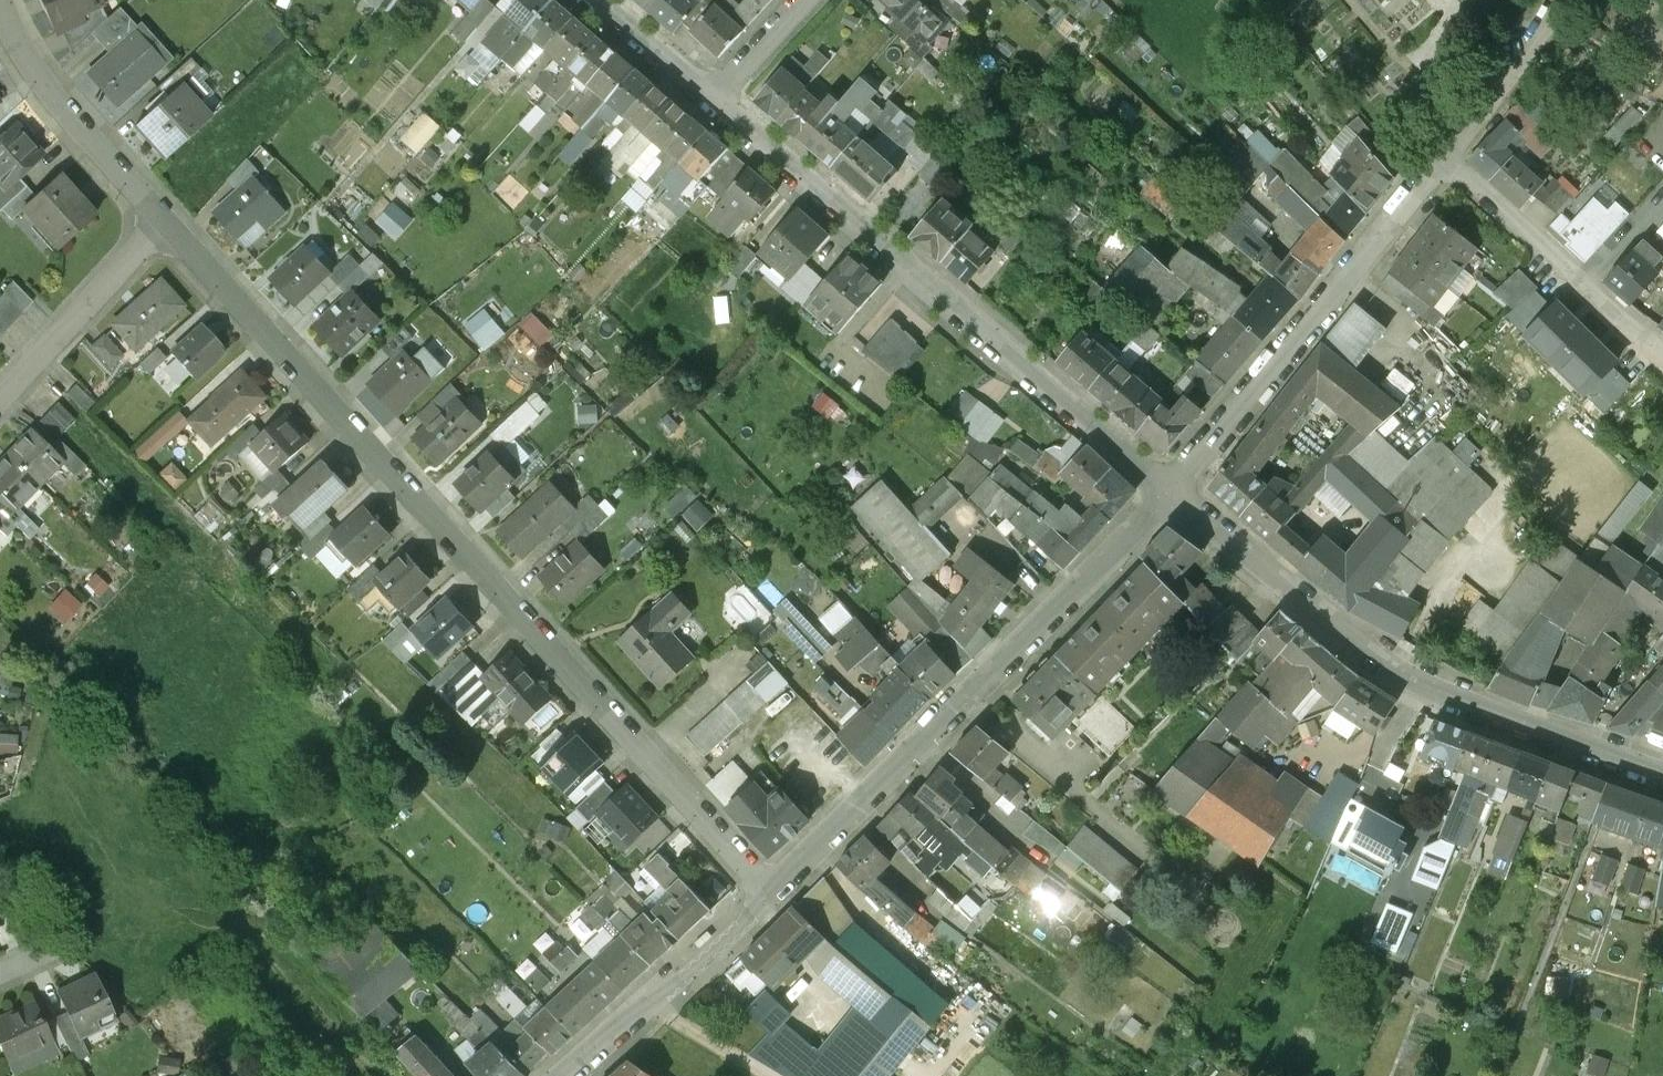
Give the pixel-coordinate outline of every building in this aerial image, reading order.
[(46,7),(44,9),(56,34),(62,31),(83,21),(80,14),(101,5),(98,0),(43,0),(46,7)] [(385,0),(367,0),(366,1),(378,10),(385,0)] [(495,8),(486,0),(476,12),(474,11),(453,35),(464,44),(495,8)] [(474,11),(476,12),(486,0),(461,0),(474,11)] [(482,43),(502,60),(527,32),(554,0),(519,0),(482,43)] [(554,0),(527,32),(535,39),(546,49),(574,17),(554,0)] [(646,9),(654,0),(635,0),(646,9)] [(646,9),(675,34),(684,24),(705,0),(654,0),(646,9)] [(711,0),(705,0),(684,24),(719,57),(744,31),(731,19),(711,0)] [(744,31),(772,0),(748,0),(731,19),(744,31)] [(918,0),(881,0),(880,1),(900,19),(927,43),(927,42),(944,24),(918,0)] [(964,24),(973,14),(956,0),(935,0),(964,24)] [(1497,0),(1458,0),(1477,19),(1497,0)] [(107,18),(101,5),(80,14),(83,21),(62,31),(71,50),(98,26),(107,18)] [(107,18),(98,26),(113,42),(129,27),(134,23),(119,7),(107,18)] [(574,17),(546,49),(559,60),(569,68),(596,37),(574,17)] [(927,42),(927,43),(900,19),(891,29),(923,58),(933,47),(927,42)] [(129,27),(134,33),(139,28),(134,23),(129,27)] [(129,27),(113,42),(117,46),(87,72),(117,105),(161,65),(134,33),(129,27)] [(522,53),(535,39),(527,32),(502,60),(496,67),(483,82),(490,89),(499,78),(506,83),(517,71),(513,68),(525,55),(522,53)] [(1460,62),(1481,48),(1471,36),(1452,50),(1460,62)] [(596,37),(569,68),(577,75),(589,86),(616,54),(596,37)] [(806,69),(815,77),(828,62),(818,53),(806,69)] [(616,54),(589,86),(599,94),(608,102),(635,70),(616,54)] [(793,58),(755,103),(778,122),(804,92),(815,77),(806,69),(793,58)] [(547,92),(569,68),(559,60),(556,62),(555,61),(546,71),(548,72),(534,87),(539,92),(542,88),(547,92)] [(474,75),(483,82),(496,67),(491,63),(487,67),(484,64),(474,75)] [(834,89),(820,106),(831,115),(844,98),(853,87),(863,75),(853,66),(845,75),(839,70),(827,84),(834,89)] [(180,85),(182,87),(190,79),(179,68),(158,87),(167,98),(180,85)] [(577,75),(569,68),(547,92),(538,103),(548,112),(566,92),(564,90),(577,75)] [(635,70),(608,102),(626,118),(654,86),(635,70)] [(167,98),(136,127),(164,159),(210,118),(182,87),(180,85),(167,98)] [(654,86),(626,118),(635,125),(644,133),(672,101),(654,86)] [(853,87),(844,98),(871,121),(880,110),(853,87)] [(804,92),(778,122),(805,145),(831,115),(820,106),(804,92)] [(589,123),(599,111),(608,102),(599,94),(569,127),(578,135),(584,128),(589,123)] [(897,171),(865,144),(872,139),(880,129),(871,121),(844,98),(831,115),(857,137),(832,168),(871,202),(897,171)] [(672,101),(644,133),(654,142),(663,150),(664,150),(691,119),(672,101)] [(1522,107),(1509,120),(1530,140),(1526,145),(1542,161),(1560,142),(1550,132),(1562,119),(1544,103),(1531,117),(1522,107)] [(883,107),(880,110),(871,121),(880,129),(903,149),(915,135),(900,122),(898,124),(884,113),(887,110),(883,107)] [(1596,149),(1608,160),(1645,118),(1633,108),(1596,149)] [(594,133),(607,119),(599,111),(589,123),(593,126),(587,132),(584,128),(578,135),(571,143),(577,149),(592,131),(594,133)] [(440,128),(423,113),(400,140),(417,155),(440,128)] [(857,137),(831,115),(805,145),(832,168),(857,137)] [(1361,138),(1374,154),(1384,146),(1358,116),(1347,125),(1359,139),(1361,138)] [(691,119),(664,150),(663,150),(641,175),(657,189),(662,184),(680,164),(708,133),(691,119)] [(1509,120),(1470,161),(1491,180),(1509,160),(1510,161),(1513,158),(1514,156),(1506,147),(1521,131),(1509,120)] [(0,138),(0,184),(4,189),(18,176),(41,155),(14,124),(0,138)] [(625,155),(644,133),(635,125),(604,159),(613,167),(619,161),(625,155)] [(654,142),(644,133),(625,155),(630,159),(626,163),(631,167),(654,142)] [(708,133),(680,164),(690,173),(701,182),(704,179),(728,150),(708,133)] [(915,135),(903,149),(912,154),(923,142),(915,135)] [(1374,154),(1361,138),(1359,139),(1345,157),(1380,197),(1395,178),(1374,154)] [(924,141),(923,142),(912,154),(908,160),(922,171),(935,156),(938,153),(924,141)] [(1244,152),(1256,164),(1263,157),(1251,145),(1244,152)] [(737,157),(728,150),(704,179),(711,185),(737,157)] [(935,156),(922,171),(918,176),(938,193),(955,173),(935,156)] [(1380,197),(1345,157),(1331,175),(1366,214),(1367,213),(1380,197)] [(1543,185),(1513,158),(1510,161),(1509,160),(1491,180),(1522,208),(1543,185)] [(259,174),(247,160),(229,180),(238,191),(254,177),(255,178),(259,174)] [(619,161),(613,167),(620,174),(626,167),(619,161)] [(1256,185),(1259,182),(1291,210),(1302,197),(1298,193),(1286,180),(1268,163),(1253,182),(1256,185)] [(676,189),(690,173),(680,164),(662,184),(668,189),(664,193),(686,212),(693,204),(676,189)] [(1298,193),(1314,177),(1302,164),(1286,180),(1298,193)] [(1223,180),(1242,197),(1254,185),(1234,168),(1223,180)] [(750,169),(724,198),(725,199),(710,217),(732,236),(747,218),(751,222),(777,192),(750,169)] [(494,192),(513,209),(531,188),(512,171),(494,192)] [(358,172),(332,198),(348,214),(375,189),(358,172)] [(35,196),(22,208),(23,209),(57,248),(95,215),(59,175),(35,196)] [(27,186),(18,176),(4,189),(0,184),(0,211),(1,209),(27,186)] [(1155,176),(1141,192),(1169,216),(1183,199),(1155,176)] [(238,191),(213,214),(245,248),(285,211),(255,178),(254,177),(238,191)] [(1340,186),(1331,194),(1314,177),(1298,193),(1302,197),(1345,240),(1366,214),(1345,192),(1340,186)] [(1554,179),(1538,197),(1560,216),(1576,198),(1554,179)] [(23,209),(22,208),(35,196),(27,186),(1,209),(11,220),(23,209)] [(1324,267),(1298,247),(1284,264),(1234,218),(1243,208),(1236,201),(1213,187),(1196,208),(1219,225),(1216,230),(1271,276),(1299,299),(1324,267)] [(1345,240),(1302,197),(1291,210),(1312,229),(1298,247),(1324,267),(1345,240)] [(1560,235),(1568,243),(1566,246),(1585,263),(1629,215),(1616,203),(1608,211),(1594,198),(1571,223),(1560,235)] [(959,215),(942,200),(911,236),(941,262),(969,230),(973,226),(959,215)] [(959,215),(973,226),(979,218),(984,213),(971,201),(959,215)] [(375,222),(395,240),(413,220),(393,202),(375,222)] [(984,213),(979,218),(1005,241),(1013,247),(1027,232),(992,204),(984,213)] [(829,237),(797,209),(760,252),(791,279),(791,280),(804,266),(829,237)] [(1571,223),(1562,215),(1551,227),(1560,235),(1571,223)] [(1648,215),(1631,234),(1640,243),(1658,223),(1648,215)] [(1478,248),(1436,216),(1420,235),(1462,268),(1478,248)] [(546,225),(536,217),(526,228),(536,237),(546,225)] [(994,253),(969,230),(941,262),(967,284),(994,253)] [(1013,247),(1005,241),(1002,244),(1014,254),(1032,233),(1028,230),(1027,232),(1013,247)] [(1605,282),(1633,307),(1659,274),(1654,269),(1662,258),(1662,242),(1651,232),(1605,282)] [(1462,268),(1420,235),(1405,255),(1448,287),(1462,268)] [(728,269),(738,278),(757,257),(746,247),(728,269)] [(1168,268),(1142,248),(1114,279),(1099,267),(1089,279),(1113,297),(1125,307),(1147,325),(1150,327),(1188,284),(1168,268)] [(306,250),(273,280),(296,305),(329,275),(306,250)] [(1238,294),(1182,250),(1168,268),(1221,308),(1223,310),(1236,295),(1238,294)] [(358,269),(339,286),(350,297),(353,294),(385,264),(374,254),(358,269)] [(824,284),(806,305),(839,334),(883,284),(849,255),(824,284)] [(1448,287),(1405,255),(1390,275),(1423,300),(1432,307),(1448,287)] [(348,258),(329,276),(339,286),(358,269),(348,258)] [(581,266),(570,277),(576,283),(587,272),(581,266)] [(793,298),(794,298),(814,275),(804,266),(791,280),(791,279),(782,289),(793,298)] [(1494,292),(1504,301),(1529,279),(1520,269),(1494,292)] [(804,306),(806,305),(824,284),(814,275),(794,298),(804,306)] [(1271,276),(1246,304),(1236,295),(1223,310),(1262,341),(1299,299),(1271,276)] [(159,278),(137,298),(139,301),(112,325),(134,349),(183,305),(159,278)] [(1529,279),(1504,301),(1515,309),(1535,291),(1539,288),(1529,279)] [(3,292),(4,293),(23,313),(33,302),(13,281),(3,292)] [(1506,316),(1526,336),(1553,309),(1535,291),(1515,309),(1506,316)] [(4,293),(0,298),(0,337),(23,313),(4,293)] [(350,297),(316,328),(344,358),(381,323),(353,294),(350,297)] [(1109,326),(1125,307),(1113,297),(1097,316),(1109,326)] [(1444,317),(1432,307),(1423,300),(1415,311),(1436,327),(1444,317)] [(1556,365),(1587,334),(1557,305),(1553,309),(1526,336),(1556,365)] [(1223,310),(1221,308),(1214,316),(1226,327),(1195,362),(1196,363),(1223,385),(1262,341),(1223,310)] [(484,310),(465,327),(486,352),(506,334),(484,310)] [(531,312),(520,324),(543,347),(547,342),(557,352),(564,345),(531,312)] [(1348,312),(1323,344),(1347,364),(1373,331),(1348,312)] [(891,318),(863,351),(895,375),(922,345),(891,318)] [(202,325),(171,353),(194,380),(226,352),(202,325)] [(1150,327),(1147,325),(1115,362),(1126,371),(1143,351),(1147,355),(1150,351),(1147,347),(1158,334),(1150,327)] [(382,350),(391,360),(413,339),(403,329),(382,350)] [(1115,362),(1082,333),(1057,362),(1090,391),(1115,362)] [(1616,362),(1587,334),(1556,365),(1585,394),(1612,366),(1616,362)] [(103,336),(92,346),(110,365),(120,355),(103,336)] [(1323,344),(1244,445),(1267,463),(1317,398),(1354,425),(1322,458),(1337,465),(1349,455),(1370,436),(1401,408),(1347,364),(1323,344)] [(405,353),(370,386),(397,414),(445,368),(425,347),(412,360),(405,353)] [(157,348),(139,364),(148,374),(166,358),(157,348)] [(1126,371),(1115,362),(1090,391),(1137,432),(1162,402),(1126,371)] [(1212,398),(1223,385),(1196,363),(1184,377),(1212,398)] [(1612,366),(1585,394),(1603,411),(1630,384),(1612,366)] [(242,373),(188,422),(205,440),(216,430),(223,438),(267,398),(254,384),(253,385),(242,373)] [(85,413),(96,403),(75,384),(66,394),(85,413)] [(454,401),(460,408),(467,401),(451,385),(432,403),(441,413),(454,401)] [(963,395),(948,417),(974,435),(985,443),(1001,421),(963,395)] [(1181,399),(1171,410),(1162,402),(1137,432),(1154,446),(1172,446),(1195,418),(1186,410),(1189,406),(1181,399)] [(441,413),(428,426),(428,425),(415,437),(441,464),(479,427),(460,408),(454,401),(441,413)] [(40,421),(57,438),(76,419),(58,402),(40,421)] [(525,403),(490,436),(499,447),(501,445),(506,451),(540,419),(525,403)] [(581,424),(598,423),(597,405),(580,406),(581,424)] [(1401,469),(1437,440),(1405,405),(1401,408),(1370,436),(1401,469)] [(161,448),(184,427),(174,416),(151,437),(161,448)] [(263,435),(254,444),(255,445),(276,469),(278,471),(279,469),(308,443),(284,417),(263,435)] [(227,470),(255,445),(254,444),(263,435),(255,426),(217,460),(227,470)] [(52,452),(31,431),(7,455),(40,486),(61,464),(63,462),(52,452)] [(985,443),(974,435),(962,456),(965,458),(990,478),(1000,466),(996,463),(1004,450),(985,443)] [(1076,436),(1056,453),(1067,459),(1062,467),(1019,440),(1010,451),(1057,483),(1064,475),(1062,473),(1087,446),(1076,436)] [(1401,469),(1370,436),(1349,455),(1369,483),(1395,503),(1421,524),(1436,506),(1401,469)] [(1490,492),(1437,440),(1401,469),(1436,506),(1459,529),(1490,492)] [(1467,441),(1453,455),(1469,472),(1483,457),(1467,441)] [(52,452),(63,462),(61,464),(75,478),(86,466),(61,442),(52,452)] [(499,447),(458,485),(483,512),(486,508),(507,489),(525,472),(506,451),(501,445),(499,447)] [(1244,445),(1209,489),(1241,517),(1266,488),(1256,478),(1267,463),(1244,445)] [(1113,470),(1087,446),(1062,473),(1064,475),(1087,498),(1113,470)] [(7,455),(0,462),(0,493),(2,495),(17,509),(18,508),(40,486),(7,455)] [(1349,455),(1337,465),(1322,458),(1295,488),(1282,501),(1296,513),(1328,478),(1379,522),(1395,503),(1369,483),(1349,455)] [(1009,494),(990,478),(965,458),(947,480),(960,493),(987,518),(994,511),(1003,519),(1005,517),(1028,537),(1044,521),(1024,506),(1009,494)] [(162,474),(178,489),(191,475),(174,460),(162,474)] [(296,488),(284,499),(286,500),(309,526),(326,511),(350,489),(325,462),(296,488)] [(1024,506),(1035,493),(1000,466),(990,478),(1009,494),(1024,506)] [(266,498),(288,479),(279,469),(278,471),(276,469),(256,487),(266,498)] [(1087,498),(1094,505),(1110,519),(1135,491),(1113,470),(1087,498)] [(910,510),(882,479),(853,505),(916,576),(921,581),(949,556),(922,526),(960,493),(947,480),(946,478),(910,510)] [(286,500),(284,499),(296,488),(288,479),(266,498),(260,504),(270,515),(286,500)] [(1274,479),(1267,488),(1282,501),(1295,488),(1274,479)] [(1510,658),(1546,675),(1567,633),(1593,645),(1600,635),(1636,578),(1643,567),(1662,539),(1662,501),(1662,502),(1652,494),(1653,492),(1638,482),(1577,560),(1558,588),(1510,658)] [(549,486),(500,532),(524,558),(560,523),(572,511),(571,510),(549,486)] [(1267,488),(1266,488),(1241,517),(1301,569),(1314,553),(1284,528),(1296,513),(1282,501),(1267,488)] [(507,489),(486,508),(496,518),(516,499),(507,489)] [(1084,517),(1070,503),(1062,512),(1035,493),(1024,506),(1044,521),(1053,529),(1054,528),(1080,551),(1110,519),(1094,505),(1084,517)] [(17,509),(2,495),(0,496),(0,510),(20,529),(31,540),(40,530),(18,508),(17,509)] [(572,511),(560,523),(571,533),(598,507),(587,495),(571,510),(572,511)] [(714,516),(698,500),(683,515),(698,531),(714,516)] [(1379,522),(1348,560),(1325,540),(1314,553),(1301,569),(1350,611),(1401,640),(1419,607),(1374,582),(1421,524),(1395,503),(1379,522)] [(609,518),(598,507),(571,533),(581,544),(609,518)] [(391,535),(368,509),(340,534),(333,540),(334,541),(357,566),(391,535)] [(0,510),(0,528),(2,530),(11,538),(20,529),(0,510)] [(309,526),(318,535),(330,524),(334,520),(326,511),(309,526)] [(1080,551),(1054,528),(1053,529),(1044,521),(1028,537),(1064,569),(1080,551)] [(314,559),(334,541),(333,540),(340,534),(330,524),(318,535),(304,548),(314,559)] [(1174,530),(1167,531),(1143,556),(1149,563),(1186,602),(1196,592),(1182,577),(1204,553),(1174,530)] [(1662,581),(1662,539),(1643,567),(1662,581)] [(1558,588),(1577,560),(1550,542),(1530,567),(1558,588)] [(579,544),(542,579),(566,605),(604,570),(579,544)] [(1015,585),(971,549),(956,567),(973,581),(952,607),(980,630),(981,629),(1015,585)] [(385,577),(377,585),(380,588),(400,610),(422,590),(432,581),(409,555),(385,577)] [(1149,563),(1099,615),(1139,651),(1185,604),(1186,602),(1149,563)] [(377,585),(385,577),(375,566),(349,590),(363,604),(380,588),(377,585)] [(1600,635),(1618,644),(1643,608),(1654,616),(1653,616),(1662,623),(1662,581),(1643,567),(1636,578),(1600,635)] [(980,630),(952,607),(921,581),(916,576),(907,587),(973,658),(992,640),(981,629),(980,630)] [(834,581),(827,588),(832,593),(840,586),(834,581)] [(1186,602),(1185,604),(1229,655),(1230,654),(1236,662),(1256,641),(1255,640),(1260,636),(1241,617),(1242,617),(1231,607),(1227,610),(1202,586),(1196,592),(1186,602)] [(973,658),(907,587),(888,605),(900,617),(901,616),(922,638),(924,636),(944,656),(941,659),(957,675),(974,659),(973,658)] [(54,604),(68,619),(84,603),(70,589),(54,604)] [(422,590),(400,610),(408,619),(431,599),(422,590)] [(674,594),(621,642),(663,688),(694,660),(666,628),(671,624),(675,629),(692,614),(674,594)] [(775,612),(818,658),(831,645),(788,599),(775,612)] [(450,602),(415,632),(438,658),(473,627),(450,602)] [(846,647),(837,656),(849,670),(860,660),(874,674),(882,666),(881,665),(891,656),(840,602),(821,620),(846,647)] [(1618,644),(1625,647),(1646,661),(1654,650),(1661,641),(1662,639),(1662,623),(1653,616),(1654,616),(1643,608),(1618,644)] [(1260,676),(1302,629),(1282,611),(1260,636),(1255,640),(1256,641),(1267,652),(1251,668),(1260,676)] [(1099,615),(1059,657),(1097,694),(1099,693),(1139,651),(1099,615)] [(382,642),(394,653),(412,637),(401,626),(382,642)] [(1260,676),(1252,686),(1249,684),(1216,721),(1228,730),(1252,750),(1264,737),(1276,747),(1296,726),(1283,713),(1313,682),(1338,707),(1360,679),(1302,629),(1260,676)] [(1600,635),(1593,645),(1572,678),(1594,693),(1625,647),(1618,644),(1600,635)] [(944,656),(924,636),(922,638),(916,644),(921,648),(901,667),(900,668),(931,699),(957,675),(941,659),(944,656)] [(1654,650),(1662,657),(1662,656),(1662,639),(1661,641),(1654,650)] [(440,692),(473,663),(464,653),(429,684),(439,695),(441,693),(440,692)] [(549,699),(510,655),(485,677),(483,679),(501,699),(523,723),(549,699)] [(931,699),(900,668),(901,667),(891,656),(881,665),(882,666),(890,675),(872,695),(877,700),(868,710),(894,737),(931,699)] [(1097,694),(1059,657),(1015,702),(1054,739),(1073,720),(1110,757),(1136,730),(1099,693),(1097,694)] [(1546,675),(1510,658),(1489,688),(1532,706),(1551,710),(1563,692),(1541,686),(1546,675)] [(1252,686),(1260,676),(1251,668),(1244,662),(1231,675),(1236,679),(1239,675),(1249,684),(1252,686)] [(483,715),(501,699),(483,679),(485,677),(473,663),(440,692),(441,693),(477,727),(486,719),(483,715)] [(770,663),(688,737),(706,758),(789,684),(770,663)] [(1651,681),(1662,692),(1662,668),(1651,681)] [(1397,702),(1361,678),(1338,707),(1335,710),(1325,725),(1349,740),(1359,725),(1376,735),(1397,702)] [(1594,693),(1572,678),(1563,692),(1551,710),(1593,723),(1606,700),(1594,693)] [(821,693),(844,714),(855,702),(833,681),(831,683),(827,679),(820,685),(825,689),(821,693)] [(1651,681),(1635,700),(1651,715),(1662,702),(1662,692),(1651,681)] [(800,696),(791,705),(801,716),(811,707),(800,696)] [(1635,700),(1611,728),(1633,735),(1647,719),(1651,715),(1635,700)] [(1651,715),(1647,719),(1654,722),(1652,727),(1662,731),(1662,702),(1651,715)] [(894,737),(868,710),(839,738),(865,766),(894,737)] [(815,712),(806,720),(812,727),(821,718),(815,712)] [(1468,731),(1436,719),(1431,733),(1428,732),(1425,739),(1428,741),(1421,758),(1454,771),(1455,768),(1454,768),(1468,731)] [(1228,730),(1216,721),(1198,741),(1210,751),(1215,745),(1217,746),(1220,743),(1218,741),(1228,730)] [(1012,752),(980,725),(951,754),(995,789),(1005,777),(995,769),(1012,752)] [(574,730),(539,764),(569,797),(605,763),(574,730)] [(1497,743),(1469,732),(1455,768),(1468,773),(1441,839),(1442,839),(1456,845),(1467,820),(1483,778),(1497,743)] [(1523,753),(1497,743),(1483,778),(1467,820),(1473,822),(1475,818),(1480,820),(1490,795),(1484,793),(1489,781),(1509,788),(1523,753)] [(1270,796),(1196,744),(1154,792),(1259,867),(1292,812),(1270,796)] [(1552,764),(1523,753),(1509,788),(1508,790),(1537,801),(1552,764)] [(737,763),(718,781),(716,779),(709,786),(731,809),(758,786),(737,763)] [(1576,773),(1552,764),(1537,801),(1537,802),(1549,807),(1544,819),(1556,824),(1558,818),(1565,801),(1576,773)] [(1120,765),(1104,782),(1112,790),(1129,773),(1120,765)] [(1345,809),(1352,798),(1360,785),(1340,772),(1305,827),(1331,843),(1345,809)] [(1608,784),(1576,772),(1576,773),(1565,801),(1579,807),(1576,814),(1593,821),(1608,785),(1608,784)] [(961,797),(935,774),(919,794),(945,816),(961,797)] [(1005,776),(1005,777),(995,789),(1003,797),(1012,803),(1019,795),(1022,798),(1026,793),(1005,776)] [(1270,796),(1292,812),(1305,792),(1283,777),(1270,796)] [(576,808),(591,823),(599,814),(598,813),(618,794),(604,781),(576,808)] [(1608,785),(1593,821),(1600,823),(1599,825),(1662,848),(1662,804),(1608,784),(1608,785)] [(776,785),(766,794),(758,786),(731,809),(772,853),(811,820),(810,818),(809,819),(776,785)] [(618,794),(598,813),(599,814),(616,832),(612,835),(626,850),(659,819),(627,786),(618,794)] [(911,794),(887,819),(912,842),(919,836),(936,816),(911,794)] [(985,818),(961,797),(945,816),(968,837),(969,838),(977,828),(985,818)] [(1017,808),(1012,803),(1003,797),(995,806),(1007,817),(1009,817),(1017,808)] [(1406,828),(1352,798),(1345,809),(1331,843),(1390,875),(1394,868),(1401,872),(1410,855),(1403,852),(1408,844),(1400,839),(1406,828)] [(1576,814),(1579,807),(1565,801),(1558,818),(1572,823),(1576,814)] [(1491,830),(1521,842),(1529,822),(1499,810),(1491,828),(1491,830)] [(934,849),(952,830),(936,816),(919,836),(934,849)] [(1556,824),(1550,839),(1548,849),(1564,854),(1575,824),(1572,823),(1558,818),(1556,824)] [(902,850),(912,842),(887,819),(879,827),(902,850)] [(1035,822),(1023,837),(1051,851),(1059,858),(1067,848),(1035,822)] [(1503,857),(1513,861),(1519,847),(1521,842),(1491,830),(1491,828),(1484,825),(1476,847),(1503,857)] [(1009,855),(977,828),(969,838),(968,837),(965,841),(968,844),(994,867),(995,868),(1009,855)] [(946,860),(965,841),(952,830),(934,849),(946,860)] [(1138,875),(1082,830),(1067,848),(1123,893),(1138,875)] [(867,839),(838,866),(849,878),(878,851),(867,839)] [(1439,889),(1456,845),(1442,839),(1424,848),(1412,879),(1439,889)] [(984,878),(994,867),(968,844),(961,851),(969,857),(965,862),(984,878)] [(1519,847),(1513,861),(1525,866),(1531,851),(1519,847)] [(1067,848),(1059,858),(1076,873),(1084,862),(1067,848)] [(1009,855),(995,868),(1003,875),(1019,855),(1014,850),(1009,855)] [(878,851),(849,878),(861,891),(875,878),(890,864),(878,851)] [(681,878),(659,854),(647,867),(663,885),(668,890),(681,878)] [(1604,854),(1595,878),(1607,883),(1617,859),(1604,854)] [(929,878),(937,870),(921,855),(914,863),(928,877),(929,878)] [(1019,855),(1003,875),(1016,886),(1033,866),(1019,855)] [(1506,878),(1513,861),(1503,857),(1499,868),(1488,864),(1485,870),(1506,878)] [(1630,863),(1622,887),(1636,892),(1644,868),(1630,863)] [(941,890),(972,921),(991,901),(950,864),(947,868),(942,864),(937,870),(929,878),(941,890)] [(1033,866),(1016,886),(1033,899),(1047,882),(1048,879),(1033,866)] [(935,896),(941,890),(929,878),(928,877),(922,883),(935,896)] [(711,910),(681,878),(668,890),(672,894),(653,912),(659,918),(679,940),(680,939),(682,938),(681,937),(704,916),(705,917),(711,910)] [(908,909),(875,878),(861,891),(873,904),(895,924),(907,910),(908,909)] [(1065,895),(1047,882),(1033,899),(1052,913),(1065,895)] [(653,912),(672,894),(668,890),(663,885),(645,903),(653,912)] [(971,936),(996,905),(991,901),(972,921),(941,890),(935,896),(930,901),(971,936)] [(606,920),(619,908),(605,893),(600,897),(604,902),(596,909),(600,913),(606,920)] [(1372,944),(1397,954),(1414,914),(1389,903),(1372,944)] [(659,918),(654,922),(644,912),(631,925),(628,918),(619,908),(606,920),(611,924),(651,964),(679,940),(659,918)] [(903,1063),(930,1029),(865,976),(860,972),(843,956),(833,947),(794,908),(782,920),(806,945),(817,955),(816,963),(849,996),(830,1019),(826,1016),(822,1021),(826,1024),(818,1034),(842,1053),(831,1068),(825,1075),(893,1075),(903,1063)] [(903,931),(916,917),(907,910),(895,924),(903,931)] [(599,927),(606,920),(600,913),(592,919),(599,927)] [(364,914),(308,959),(359,1015),(418,966),(364,914)] [(940,936),(916,917),(903,931),(931,952),(932,950),(938,955),(948,942),(965,955),(976,943),(950,924),(940,936)] [(782,920),(745,956),(727,972),(742,989),(748,984),(759,996),(771,983),(776,987),(783,980),(788,985),(795,977),(790,972),(797,964),(798,958),(795,956),(806,945),(782,920)] [(617,937),(597,956),(600,959),(596,962),(623,989),(651,964),(611,924),(607,927),(617,937)] [(948,1006),(857,926),(833,947),(843,956),(860,972),(865,976),(930,1029),(948,1006)] [(567,946),(550,962),(559,971),(576,956),(567,946)] [(623,989),(596,962),(572,984),(600,1010),(623,989)] [(536,969),(526,978),(537,991),(548,982),(536,969)] [(92,974),(56,991),(66,1012),(76,1033),(78,1032),(112,1016),(92,974)] [(1555,977),(1553,996),(1569,997),(1571,979),(1555,977)] [(572,984),(547,1007),(574,1033),(600,1010),(572,984)] [(508,990),(497,1001),(514,1018),(525,1007),(508,990)] [(792,1013),(768,993),(749,1015),(770,1033),(774,1035),(781,1026),(792,1013)] [(0,1017),(0,1042),(9,1062),(50,1043),(51,1042),(42,1023),(32,1002),(0,1017)] [(547,1007),(525,1028),(547,1048),(552,1053),(574,1033),(547,1007)] [(490,1040),(493,1037),(499,1031),(478,1011),(470,1019),(490,1040)] [(54,1018),(67,1044),(74,1060),(89,1053),(78,1032),(76,1033),(66,1012),(54,1018)] [(483,1051),(493,1042),(490,1040),(470,1019),(464,1014),(455,1024),(483,1051)] [(42,1023),(51,1042),(50,1043),(53,1051),(67,1044),(54,1018),(42,1023)] [(525,1028),(517,1020),(504,1034),(500,1030),(499,1031),(493,1037),(527,1070),(547,1048),(525,1028)] [(781,1026),(774,1035),(770,1033),(753,1055),(791,1075),(825,1075),(831,1068),(781,1026)] [(409,1028),(405,1031),(409,1035),(394,1049),(420,1075),(454,1075),(409,1028)] [(493,1042),(483,1051),(468,1065),(479,1075),(528,1075),(493,1042)] [(236,1051),(226,1059),(240,1075),(257,1075),(236,1051)] [(1587,1073),(1596,1075),(1606,1075),(1611,1061),(1593,1055),(1587,1073)] [(631,1061),(613,1075),(654,1075),(631,1061)]
